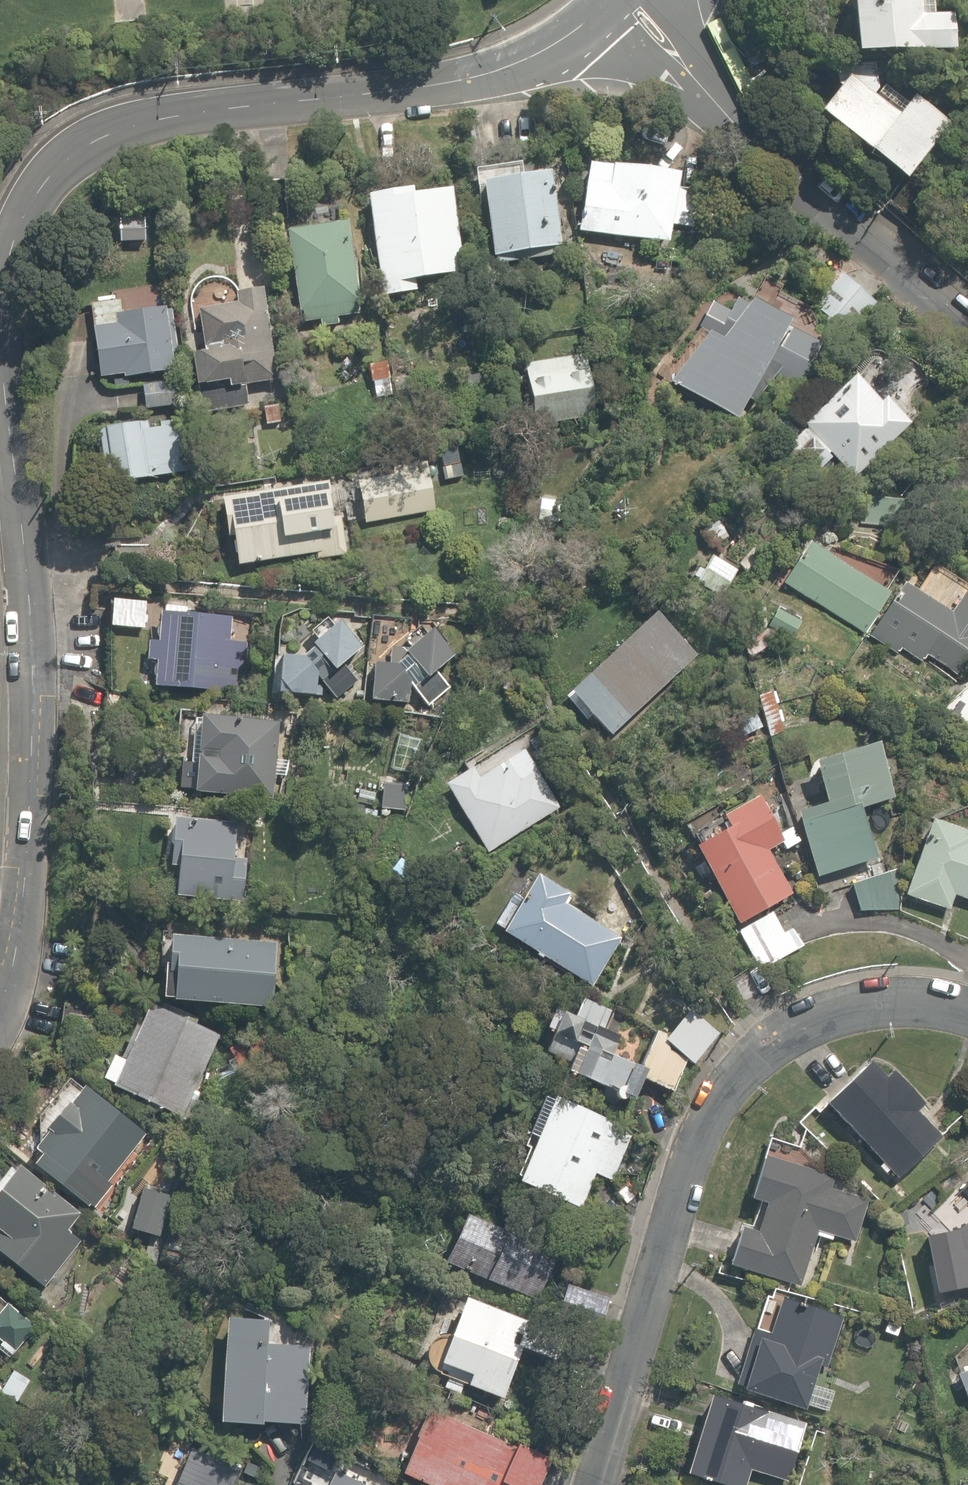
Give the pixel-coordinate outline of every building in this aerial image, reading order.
[(843,52),(947,53),(948,21),(917,20),(917,0),(843,0),(843,52)] [(895,180),(944,118),(907,88),(886,113),(865,96),(874,86),(847,64),(809,111),(895,180)] [(540,158),(469,173),(486,258),(557,243),(540,158)] [(662,168),(574,165),(571,238),(659,241),(662,168)] [(440,180),(362,194),(381,295),(415,288),(413,277),(457,269),(440,180)] [(340,217),(286,226),(301,321),(354,313),(340,217)] [(266,381),(252,297),(230,301),(230,299),(230,297),(229,295),(229,293),(228,291),(227,289),(226,288),(224,286),(223,285),(221,283),(220,282),(218,281),(216,281),(214,280),(212,280),(210,280),(208,280),(206,280),(204,281),(202,282),(200,283),(198,284),(196,285),(195,286),(194,288),(192,290),(192,292),(191,293),(190,295),(190,297),(190,299),(190,302),(190,304),(190,306),(191,308),(194,326),(215,322),(219,347),(180,354),(186,394),(266,381)] [(725,310),(707,301),(667,383),(734,416),(758,364),(789,379),(806,345),(775,330),(781,318),(733,295),(725,310)] [(165,369),(156,308),(122,313),(125,333),(90,339),(96,379),(165,369)] [(572,345),(506,372),(531,430),(596,403),(572,345)] [(909,423),(844,371),(783,448),(814,472),(829,453),(863,480),(909,423)] [(169,377),(136,384),(142,412),(175,405),(169,377)] [(173,416),(88,431),(98,486),(183,471),(173,416)] [(421,458),(347,480),(361,528),(435,506),(421,458)] [(328,476),(212,494),(223,568),(339,550),(328,476)] [(882,589),(804,541),(779,582),(857,630),(882,589)] [(895,584),(869,625),(947,674),(967,640),(967,597),(961,593),(946,616),(895,584)] [(172,623),(153,622),(152,685),(177,685),(176,693),(226,694),(228,607),(173,605),(172,623)] [(692,657),(653,610),(563,684),(602,731),(692,657)] [(356,646),(323,621),(295,655),(270,652),(269,689),(318,697),(356,646)] [(269,720),(188,716),(184,786),(265,790),(269,720)] [(470,763),(441,783),(486,851),(556,804),(532,769),(515,781),(500,758),(477,774),(470,763)] [(753,791),(712,813),(717,823),(686,841),(731,922),(789,890),(765,847),(779,839),(753,791)] [(850,801),(795,817),(812,877),(867,861),(850,801)] [(231,819),(161,816),(159,864),(167,864),(166,898),(241,901),(243,858),(229,858),(231,819)] [(925,818),(900,895),(944,909),(949,893),(967,899),(967,832),(925,818)] [(896,871),(846,876),(850,913),(899,909),(896,871)] [(521,872),(491,927),(590,982),(615,938),(551,903),(557,892),(521,872)] [(776,927),(767,910),(733,930),(756,972),(803,946),(788,920),(776,927)] [(154,932),(151,968),(158,968),(156,999),(263,1008),(268,941),(154,932)] [(564,1011),(548,1004),(535,1031),(565,1045),(553,1070),(609,1097),(626,1062),(609,1054),(615,1040),(597,1032),(607,1010),(572,993),(564,1011)] [(178,1113),(213,1035),(139,1002),(114,1059),(101,1053),(91,1075),(178,1113)] [(660,1034),(649,1026),(632,1065),(640,1068),(636,1078),(669,1093),(684,1059),(693,1063),(716,1032),(681,1007),(660,1034)] [(881,1078),(863,1060),(820,1102),(896,1179),(939,1137),(912,1110),(919,1104),(887,1071),(881,1078)] [(104,1185),(145,1133),(79,1081),(18,1159),(90,1214),(109,1189),(104,1185)] [(605,1123),(538,1092),(496,1181),(565,1214),(585,1172),(607,1182),(624,1146),(600,1134),(605,1123)] [(795,1285),(813,1230),(853,1243),(869,1194),(752,1156),(739,1197),(762,1205),(753,1232),(726,1223),(714,1259),(795,1285)] [(6,1163),(0,1172),(0,1231),(1,1232),(0,1233),(0,1263),(39,1292),(74,1246),(53,1231),(69,1210),(6,1163)] [(954,1185),(967,1199),(967,1171),(954,1185)] [(537,1245),(451,1215),(433,1265),(519,1296),(537,1245)] [(952,1232),(916,1235),(929,1293),(967,1286),(967,1218),(952,1232)] [(602,1298),(555,1284),(548,1307),(594,1322),(602,1298)] [(517,1316),(452,1294),(443,1321),(429,1317),(414,1362),(434,1369),(436,1362),(460,1370),(456,1383),(495,1397),(514,1344),(508,1342),(517,1316)] [(843,1318),(778,1298),(765,1340),(751,1335),(734,1389),(823,1417),(832,1389),(812,1383),(817,1367),(826,1370),(843,1318)] [(10,1352),(32,1322),(2,1299),(0,1301),(0,1344),(10,1352)] [(209,1312),(207,1420),(296,1422),(298,1348),(256,1347),(257,1313),(209,1312)] [(967,1403),(967,1373),(953,1379),(963,1404),(967,1403)] [(699,1393),(676,1474),(715,1484),(739,1484),(745,1464),(785,1476),(800,1422),(699,1393)] [(420,1407),(395,1470),(433,1484),(502,1484),(503,1484),(505,1484),(533,1484),(545,1456),(420,1407)] [(161,1484),(163,1484),(229,1484),(236,1467),(179,1443),(161,1484)] [(329,1471),(322,1484),(359,1484),(329,1471)]
